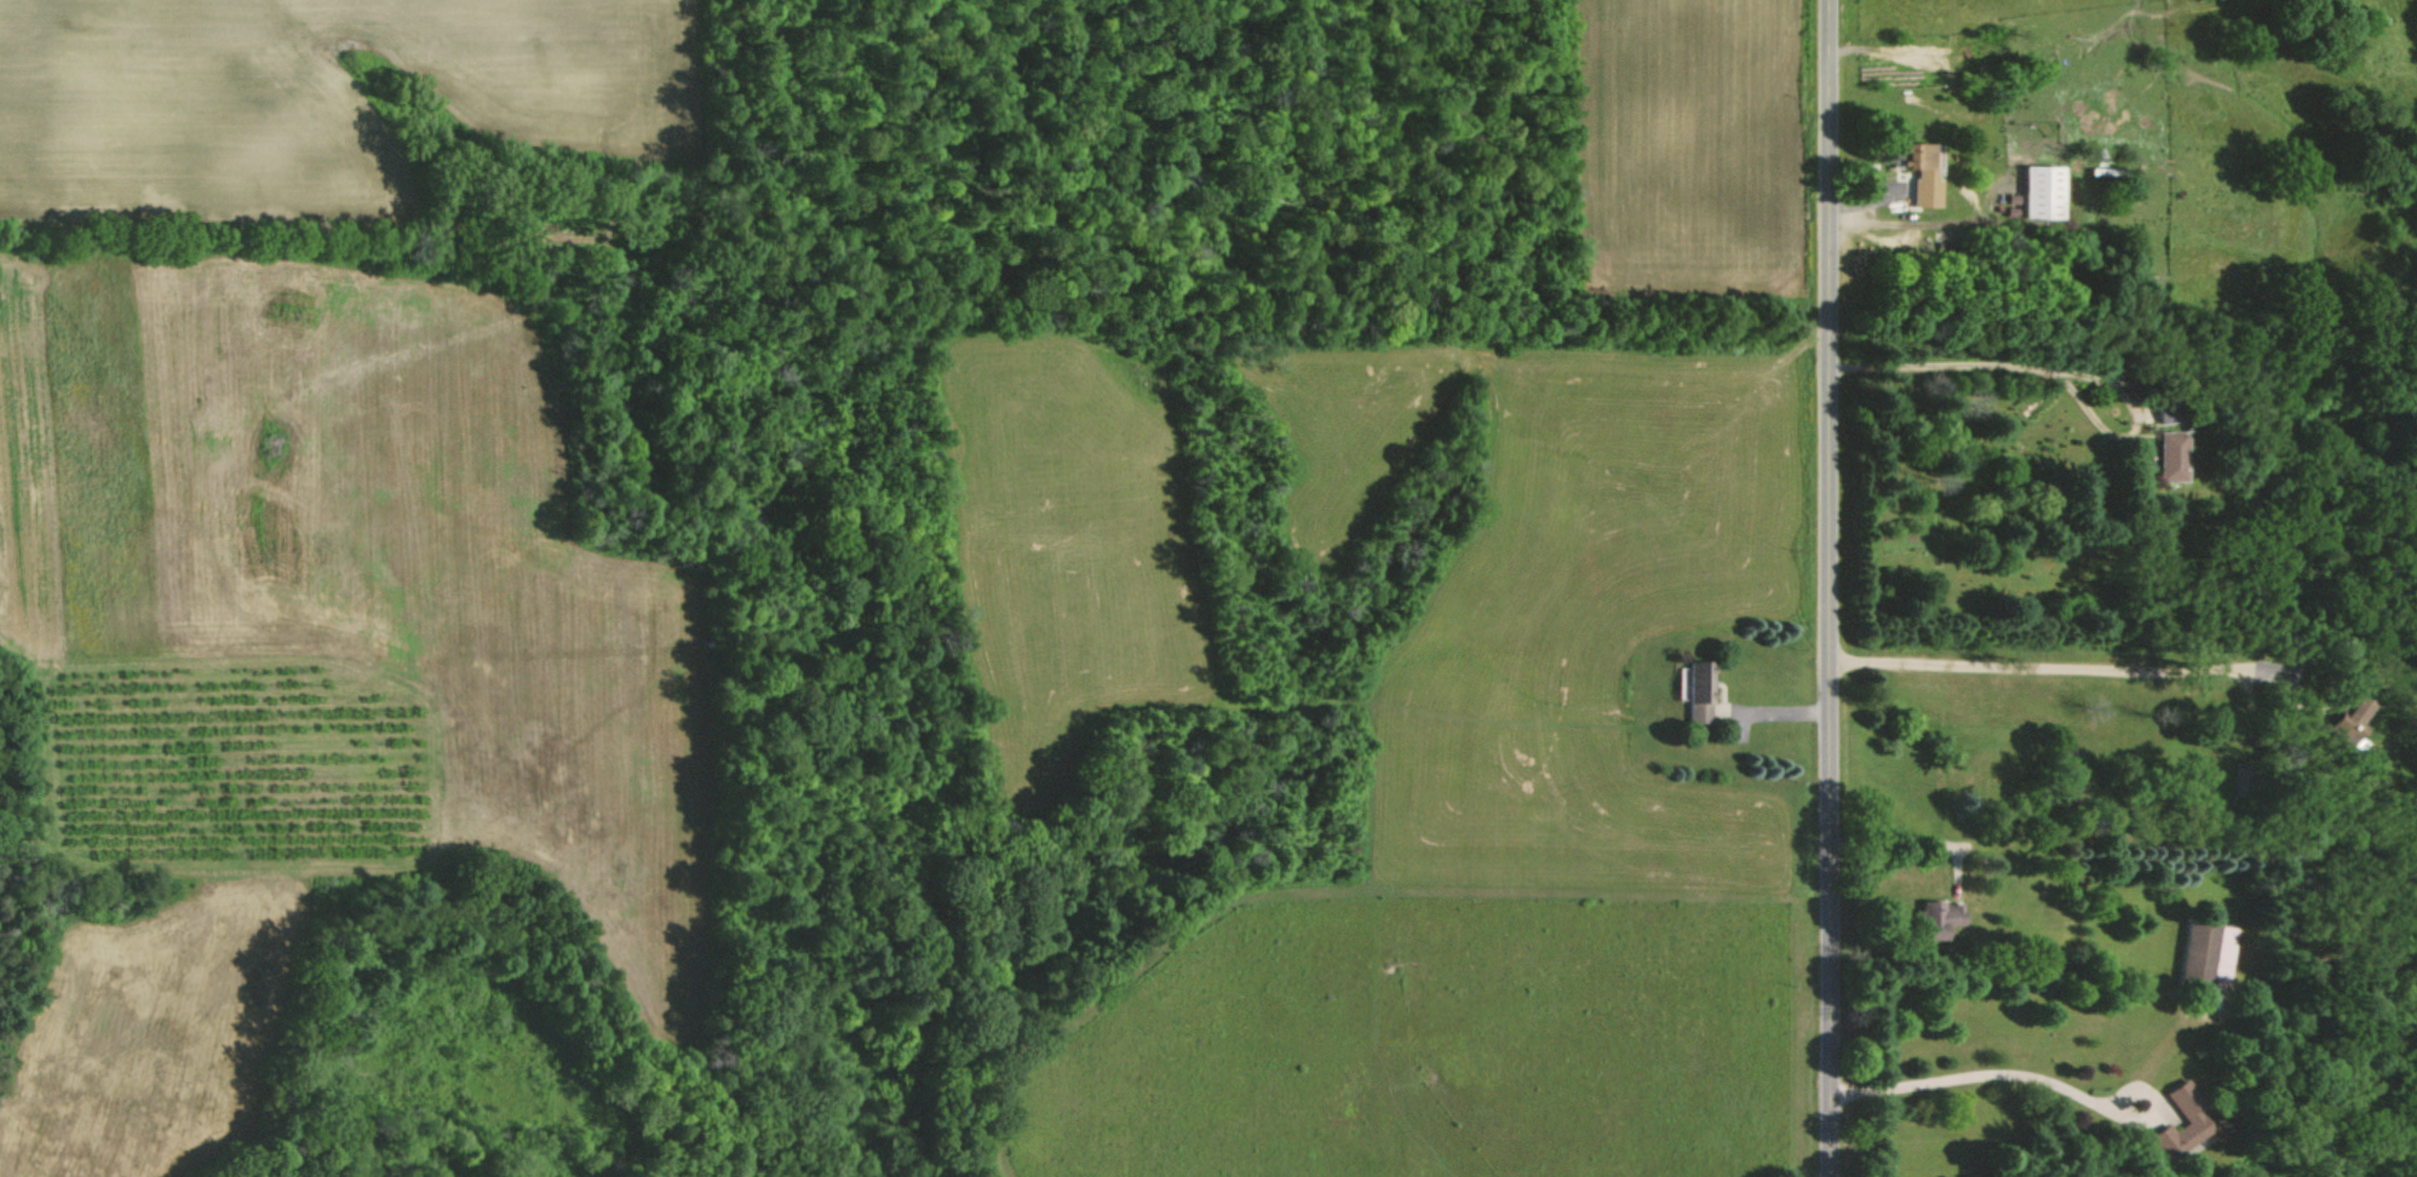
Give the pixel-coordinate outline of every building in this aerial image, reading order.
[(2060,166),(2023,166),(2022,217),(2060,218),(2060,166)] [(2157,480),(2184,480),(2185,431),(2158,431),(2157,480)] [(1709,662),(1679,663),(1680,700),(1685,700),(1685,722),(1711,722),(1709,662)] [(2364,727),(2356,722),(2370,705),(2355,693),(2328,728),(2350,745),(2364,727)] [(1956,902),(1914,901),(1914,938),(1955,939),(1956,902)] [(2179,975),(2230,984),(2238,928),(2188,920),(2179,975)] [(2159,1089),(2176,1125),(2163,1130),(2160,1124),(2137,1135),(2148,1159),(2206,1133),(2182,1079),(2159,1089)]
